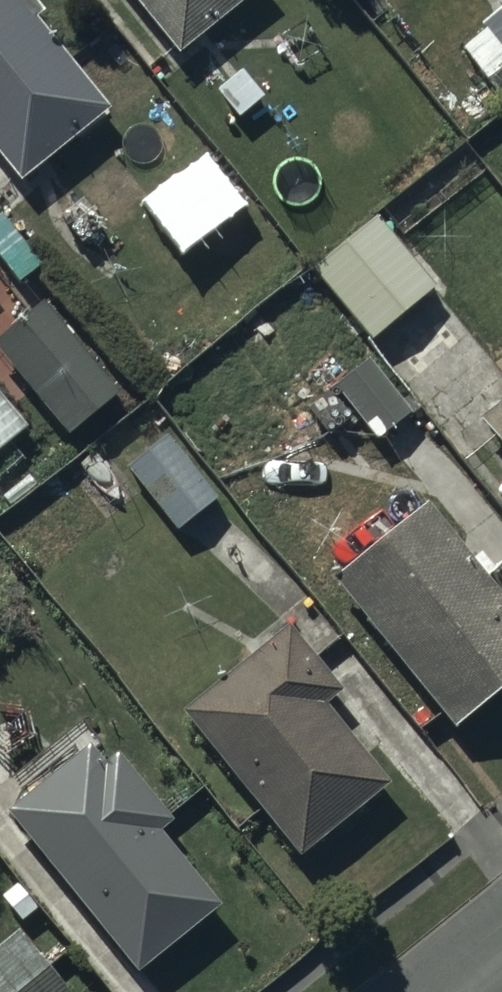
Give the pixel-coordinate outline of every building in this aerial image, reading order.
[(21,184),(108,115),(37,25),(46,19),(31,0),(0,0),(0,159),(21,184)] [(178,59),(252,0),(131,0),(178,59)] [(501,5),(480,22),(483,26),(460,45),(485,76),(501,63),(501,0),(498,0),(501,5)] [(438,292),(377,220),(313,274),(374,346),(438,292)] [(0,341),(0,358),(68,440),(119,398),(43,306),(0,341)] [(410,415),(368,363),(334,390),(316,393),(309,412),(329,437),(355,416),(376,442),(410,415)] [(0,398),(0,451),(26,430),(0,398)] [(479,416),(501,446),(501,398),(479,416)] [(216,503),(166,438),(126,469),(177,534),(216,503)] [(427,511),(332,585),(456,734),(501,697),(501,598),(488,581),(496,575),(482,558),(472,566),(427,511)] [(341,695),(289,630),(184,716),(303,862),(391,791),(325,708),(341,695)] [(88,751),(8,813),(138,978),(222,911),(161,834),(171,826),(118,758),(103,770),(88,751)] [(17,938),(0,951),(0,991),(61,991),(17,938)]
